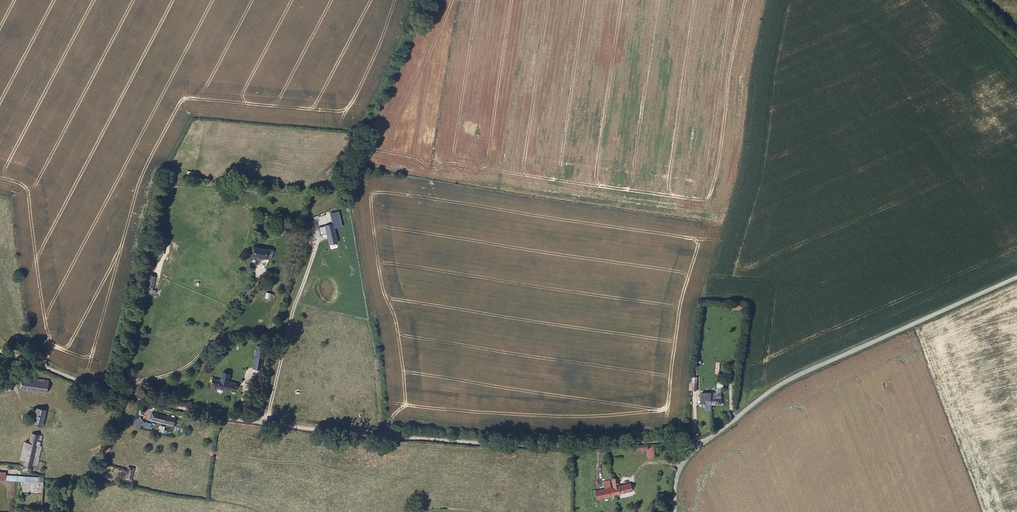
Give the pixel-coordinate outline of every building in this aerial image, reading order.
[(334,222),(325,224),(328,239),(336,238),(334,222)] [(271,249),(254,244),(252,252),(269,257),(271,249)] [(156,281),(149,280),(145,292),(152,294),(156,281)] [(272,299),(274,293),(265,291),(263,296),(272,299)] [(253,359),(261,361),(264,351),(255,349),(253,359)] [(260,368),(261,361),(253,359),(252,366),(260,368)] [(237,381),(215,375),(213,383),(235,389),(237,381)] [(693,382),(697,382),(698,376),(692,375),(690,389),(693,390),(693,382)] [(34,380),(34,384),(33,388),(22,387),(21,391),(52,395),(53,387),(49,386),(50,382),(34,380)] [(703,402),(714,402),(714,395),(717,395),(718,391),(703,391),(703,402)] [(714,395),(714,402),(723,402),(723,391),(721,391),(718,391),(717,395),(714,395)] [(362,409),(367,412),(369,406),(364,403),(361,409),(362,409)] [(45,413),(37,411),(33,426),(41,429),(45,413)] [(176,416),(153,412),(152,418),(175,423),(176,416)] [(135,421),(139,426),(145,422),(141,416),(136,420),(135,421)] [(20,473),(27,475),(28,470),(36,445),(38,445),(40,438),(30,435),(27,445),(22,462),(21,468),(20,473)] [(18,461),(22,462),(27,445),(23,444),(18,461)] [(36,445),(28,470),(32,471),(39,446),(38,445),(36,445)] [(659,446),(642,446),(642,449),(652,449),(652,454),(660,454),(659,446)] [(136,471),(129,469),(126,480),(133,482),(136,471)] [(39,480),(0,476),(0,483),(39,485),(39,480)] [(618,486),(614,487),(615,494),(632,490),(631,483),(618,486)] [(615,494),(614,487),(610,488),(603,489),(595,491),(597,498),(615,494)]
